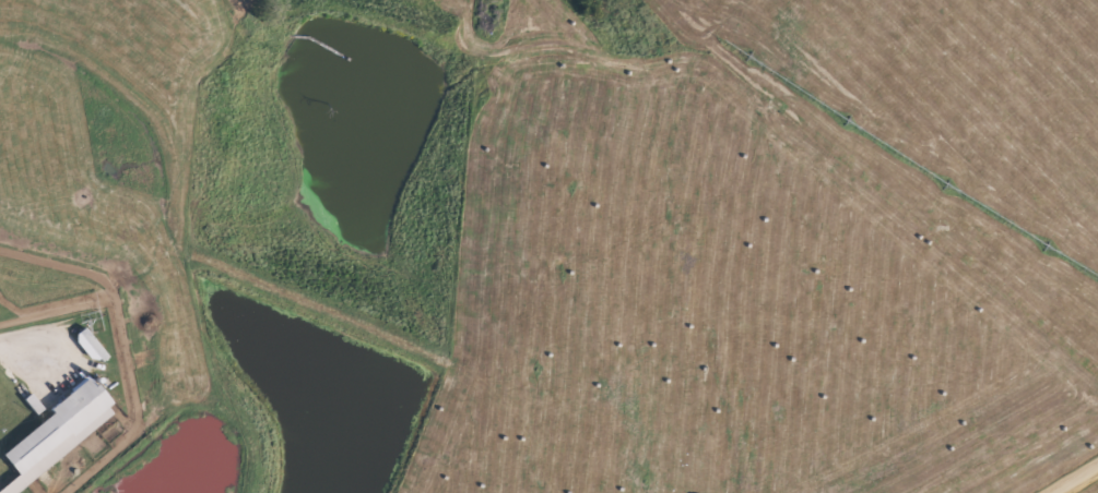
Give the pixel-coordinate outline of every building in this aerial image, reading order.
[(116,411),(13,492),(0,492),(0,488),(17,474),(0,453),(0,451),(91,380),(116,411)]
